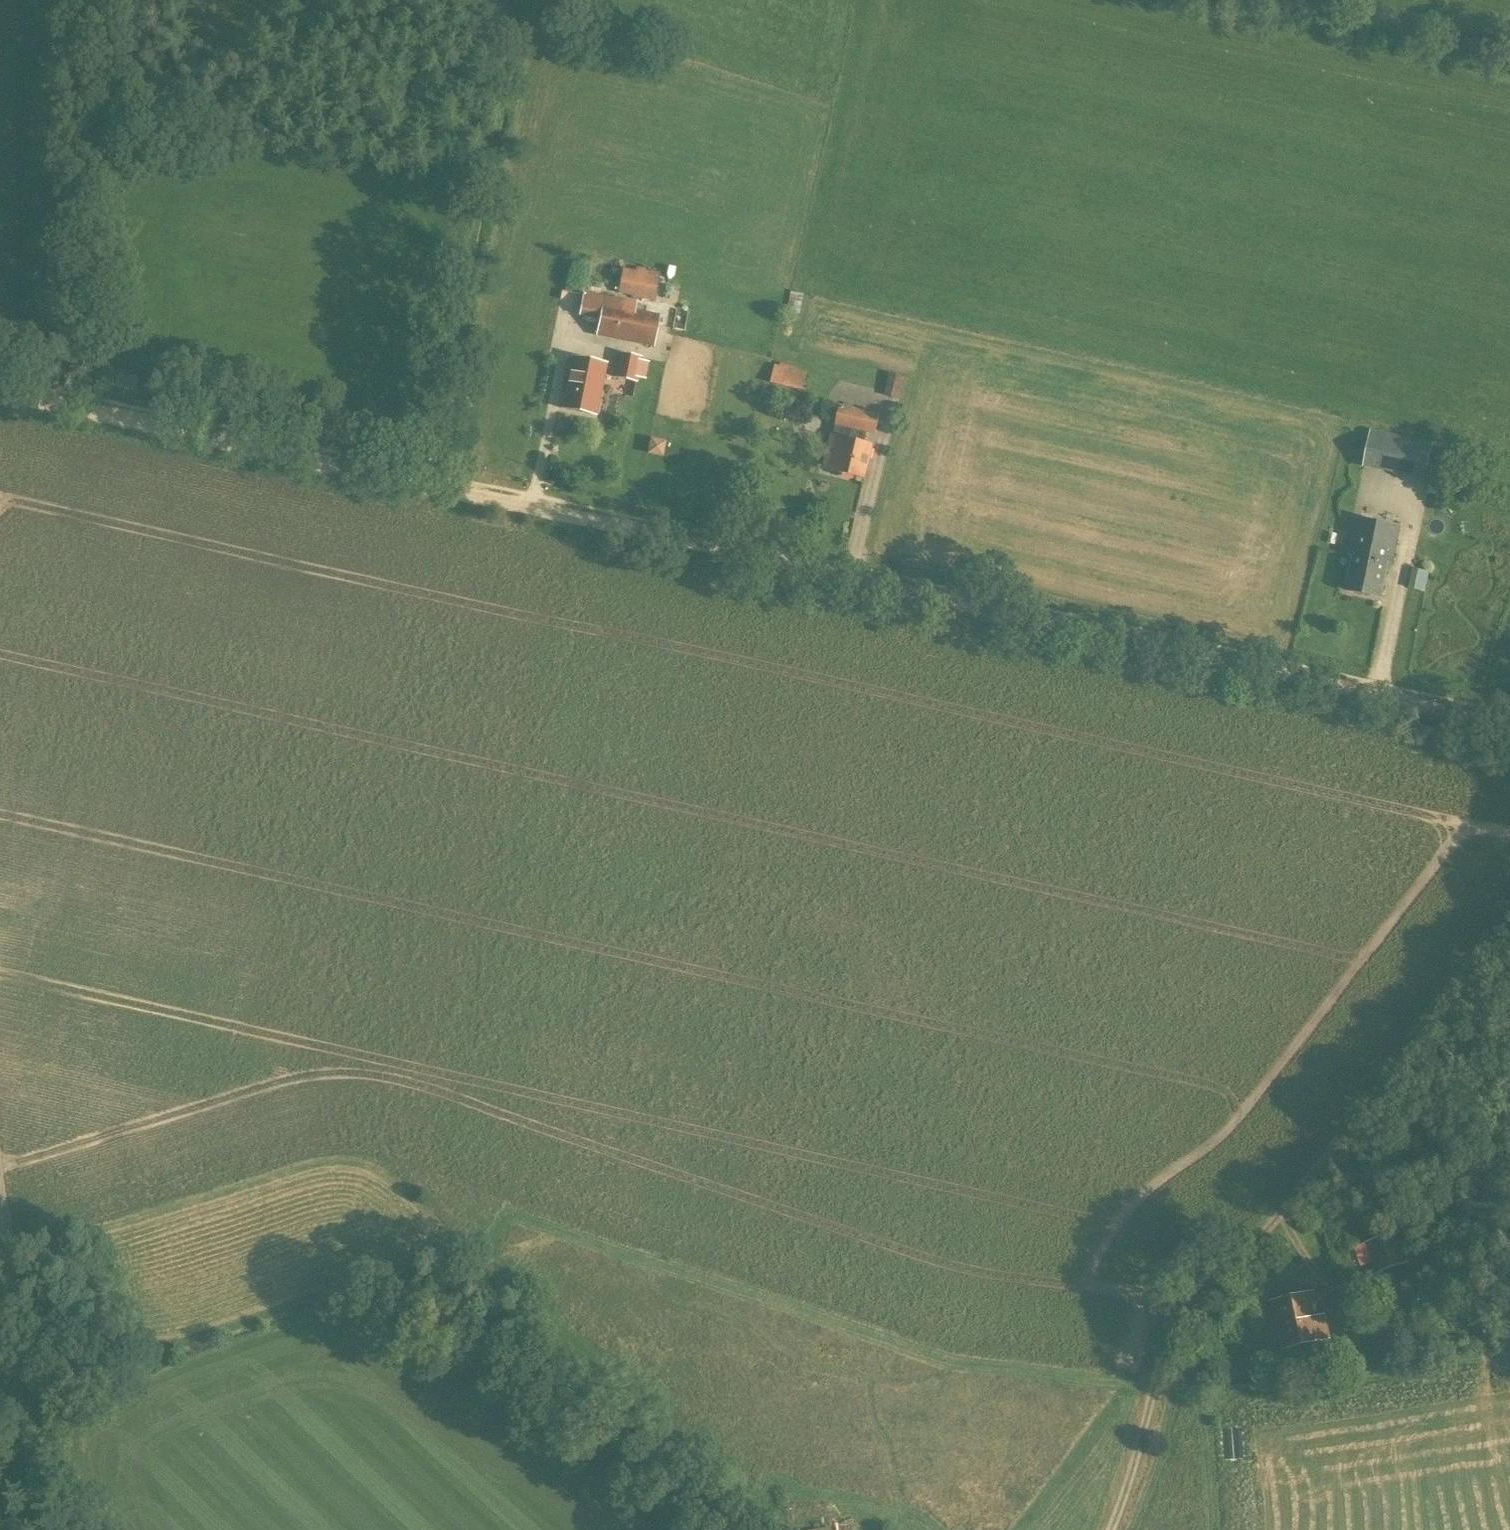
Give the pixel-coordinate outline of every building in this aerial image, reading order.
[(620,271),(615,296),(652,303),(658,274),(634,269),(633,274),(620,271)] [(582,300),(579,315),(601,320),(597,335),(653,346),(659,316),(658,316),(634,311),(633,311),(634,303),(583,293),(582,300)] [(613,377),(637,381),(641,356),(618,351),(613,377)] [(562,410),(595,416),(605,364),(573,357),(562,410)] [(795,369),(796,366),(780,362),(780,365),(775,364),(771,382),(803,390),(807,372),(795,369)] [(889,373),(884,395),(899,398),(904,376),(889,373)] [(841,404),(834,436),(826,470),(865,479),(872,445),(864,443),(867,433),(875,435),(880,414),(841,404)] [(1378,432),(1371,464),(1390,468),(1390,464),(1406,467),(1410,448),(1436,454),(1438,444),(1378,432)] [(1349,556),(1353,557),(1346,591),(1381,598),(1388,565),(1392,566),(1400,528),(1357,519),(1349,556)] [(1411,585),(1426,589),(1430,571),(1415,567),(1411,585)] [(1409,1262),(1399,1231),(1365,1244),(1376,1274),(1409,1262)] [(1313,1292),(1272,1301),(1283,1349),(1330,1339),(1324,1314),(1318,1316),(1313,1292)]
